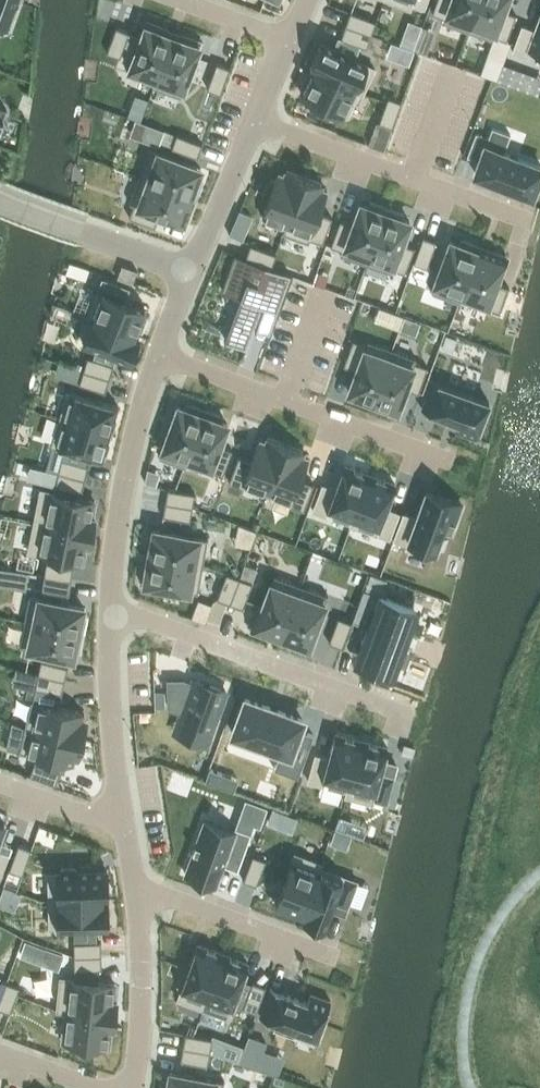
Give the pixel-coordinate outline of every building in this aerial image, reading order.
[(3,33),(8,20),(9,20),(9,19),(13,7),(14,7),(14,6),(13,6),(15,0),(0,0),(0,32),(3,33)] [(410,8),(411,4),(424,8),(427,0),(389,0),(410,8)] [(432,13),(445,18),(443,22),(468,31),(479,0),(437,0),(432,13)] [(468,31),(492,40),(494,35),(506,40),(516,14),(503,10),(507,0),(479,0),(468,31)] [(350,12),(345,25),(371,34),(376,21),(350,12)] [(512,51),(527,56),(528,52),(539,57),(539,15),(535,30),(522,25),(512,51)] [(147,20),(128,73),(154,82),(154,83),(173,31),(166,28),(167,28),(147,20)] [(345,25),(341,37),(341,38),(358,44),(366,47),(371,34),(345,25)] [(116,26),(106,52),(119,57),(129,31),(116,26)] [(154,82),(152,86),(180,96),(201,40),(181,33),(180,33),(173,31),(154,83),(154,82)] [(403,37),(401,44),(413,49),(415,41),(403,37)] [(321,43),(311,65),(314,66),(313,69),(359,91),(358,92),(362,93),(374,68),(353,58),(358,44),(341,38),(336,50),(321,43)] [(216,63),(207,88),(220,93),(230,68),(216,63)] [(506,67),(501,81),(507,83),(512,69),(506,67)] [(307,72),(301,86),(304,87),(301,94),(326,105),(324,109),(338,115),(339,112),(347,115),(358,92),(359,91),(313,69),(311,74),(307,72)] [(388,97),(379,123),(392,128),(401,102),(388,97)] [(492,127),(488,137),(476,133),(467,157),(479,162),(475,174),(532,195),(539,173),(539,165),(503,152),(510,134),(492,127)] [(176,134),(172,147),(197,156),(202,143),(176,134)] [(153,150),(143,177),(196,197),(202,179),(197,177),(201,168),(153,150)] [(278,173),(262,216),(285,225),(286,225),(304,177),(286,170),(285,175),(278,173)] [(143,177),(129,217),(154,227),(159,214),(186,224),(196,197),(143,177)] [(285,225),(282,233),(308,242),(309,238),(322,243),(332,217),(319,212),(327,191),(320,188),(322,183),(304,177),(286,225),(285,225)] [(340,220),(330,246),(343,250),(342,254),(366,263),(387,207),(370,201),(368,206),(360,203),(352,224),(340,220)] [(387,207),(366,263),(391,272),(392,268),(405,273),(414,247),(401,243),(409,221),(401,218),(403,213),(387,207)] [(423,236),(413,262),(426,267),(436,241),(423,236)] [(450,240),(431,292),(453,300),(459,302),(461,298),(460,298),(479,245),(466,241),(461,239),(459,244),(450,240)] [(250,244),(245,258),(271,267),(276,254),(250,244)] [(479,245),(460,298),(461,298),(499,312),(509,286),(496,282),(506,255),(488,249),(487,249),(480,247),(480,246),(479,245)] [(278,306),(290,274),(271,267),(245,258),(235,254),(222,290),(241,297),(225,340),(234,343),(246,347),(253,327),(254,327),(262,305),(263,301),(278,306)] [(137,270),(122,265),(117,278),(132,283),(137,270)] [(80,267),(77,276),(86,279),(89,270),(80,267)] [(102,279),(88,318),(92,319),(92,318),(114,326),(136,334),(138,329),(141,330),(146,317),(143,315),(145,308),(124,300),(128,288),(102,279)] [(92,319),(83,344),(97,349),(93,359),(113,365),(116,356),(130,361),(138,338),(135,337),(136,334),(114,326),(92,318),(92,319)] [(353,339),(343,365),(356,370),(348,391),(356,394),(354,399),(371,405),(392,349),(367,340),(366,344),(353,339)] [(392,349),(371,405),(387,411),(389,406),(397,409),(405,388),(418,392),(427,367),(415,362),(416,358),(392,349)] [(87,357),(83,370),(109,379),(113,366),(113,365),(93,359),(87,357)] [(83,370),(79,383),(105,392),(109,379),(83,370)] [(431,380),(421,408),(427,410),(459,422),(456,431),(475,438),(489,401),(434,381),(431,380)] [(67,391),(59,418),(110,432),(113,424),(114,417),(115,417),(115,416),(118,406),(67,391)] [(178,405),(159,457),(185,466),(188,458),(186,458),(195,433),(204,409),(186,402),(184,408),(178,405)] [(195,433),(186,458),(188,458),(210,466),(208,470),(222,475),(232,449),(219,445),(227,423),(220,421),(222,415),(204,409),(195,433)] [(59,418),(52,444),(103,459),(106,448),(107,447),(106,447),(108,441),(109,440),(108,440),(110,432),(59,418)] [(238,456),(229,482),(243,488),(244,483),(268,492),(285,444),(268,437),(266,442),(259,440),(251,461),(238,456)] [(285,444),(268,492),(291,500),(289,505),(303,510),(313,484),(300,479),(308,457),(301,455),(303,450),(285,444)] [(61,459),(58,472),(85,479),(88,465),(61,459)] [(322,484),(313,510),(325,515),(327,511),(351,520),(352,520),(369,474),(361,471),(354,469),(355,469),(354,468),(354,469),(343,465),(335,489),(322,484)] [(58,472),(55,485),(82,491),(84,481),(85,479),(58,472)] [(351,520),(350,524),(389,538),(398,512),(386,507),(395,484),(384,480),(384,479),(383,480),(377,477),(376,476),(376,477),(369,474),(352,520),(351,520)] [(192,507),(194,493),(168,489),(165,502),(192,507)] [(405,501),(394,529),(445,548),(461,503),(423,489),(417,505),(405,501)] [(40,490),(34,520),(93,532),(93,531),(92,531),(94,522),(95,522),(95,520),(94,520),(94,519),(92,518),(93,511),(94,511),(94,509),(93,509),(95,501),(89,500),(89,499),(87,499),(87,500),(40,490)] [(164,507),(163,515),(190,520),(190,515),(192,507),(165,502),(164,507)] [(34,520),(28,550),(75,560),(75,561),(77,561),(77,560),(83,562),(84,554),(85,554),(86,552),(85,552),(86,545),(89,545),(89,544),(90,544),(91,542),(90,542),(91,533),(92,533),(93,532),(34,520)] [(147,535),(144,555),(145,555),(174,560),(203,566),(207,539),(153,529),(152,536),(147,535)] [(145,555),(139,582),(166,587),(165,591),(182,594),(183,590),(198,593),(203,566),(174,560),(145,555)] [(46,562),(44,575),(71,580),(73,566),(46,562)] [(230,603),(239,578),(226,573),(217,599),(230,603)] [(44,575),(42,589),(62,592),(69,593),(71,580),(44,575)] [(274,575),(253,631),(271,638),(271,637),(279,640),(279,641),(280,641),(290,613),(301,585),(274,575)] [(252,582),(239,578),(230,603),(243,608),(252,582)] [(290,613),(280,641),(298,647),(299,643),(309,646),(328,594),(301,585),(290,613)] [(354,660),(366,665),(394,675),(395,675),(419,609),(414,607),(363,589),(351,622),(352,620),(367,626),(357,652),(354,660)] [(30,595),(24,621),(54,627),(83,633),(87,616),(82,615),(83,606),(67,603),(60,601),(30,595)] [(198,599),(191,617),(205,622),(212,604),(198,599)] [(338,617),(329,643),(342,647),(351,622),(338,617)] [(24,621),(19,646),(73,657),(75,649),(80,650),(83,633),(54,627),(24,621)] [(41,660),(38,673),(65,680),(68,666),(41,660)] [(38,673),(35,687),(61,693),(62,693),(65,680),(38,673)] [(226,691),(193,679),(190,686),(183,684),(183,680),(167,680),(168,707),(181,712),(176,724),(209,736),(226,691)] [(30,700),(25,725),(83,739),(85,730),(87,721),(82,720),(84,712),(58,706),(61,693),(35,687),(32,700),(30,700)] [(266,705),(245,698),(232,733),(280,750),(274,768),(298,777),(313,734),(299,729),(302,719),(281,711),(278,709),(278,710),(270,707),(270,706),(267,705),(266,705)] [(25,725),(19,751),(37,755),(34,762),(30,775),(55,784),(60,771),(59,771),(63,761),(72,763),(74,756),(79,757),(83,739),(25,725)] [(315,754),(308,781),(321,785),(322,780),(340,785),(347,787),(348,787),(361,740),(353,738),(352,737),(352,738),(351,738),(346,736),(345,736),(335,733),(328,757),(315,754)] [(347,787),(345,796),(372,803),(373,799),(386,802),(394,775),(381,772),(387,747),(377,744),(376,744),(376,745),(370,743),(370,742),(369,742),(361,740),(348,787),(347,787)] [(404,744),(402,753),(412,756),(415,747),(404,744)] [(209,768),(205,780),(217,785),(221,773),(209,768)] [(233,831),(204,820),(184,873),(216,884),(223,865),(226,857),(240,862),(251,833),(235,827),(233,831)] [(335,831),(331,843),(346,849),(350,837),(335,831)] [(31,849),(18,844),(9,870),(22,874),(31,849)] [(8,854),(0,851),(0,876),(8,854)] [(295,852),(276,904),(282,907),(281,910),(295,916),(296,912),(301,914),(309,894),(316,875),(317,875),(320,866),(321,862),(295,852)] [(90,854),(60,855),(61,898),(105,897),(104,867),(91,867),(90,854)] [(252,855),(243,880),(256,885),(266,859),(252,855)] [(309,894),(301,914),(304,915),(303,918),(308,920),(326,927),(335,902),(347,906),(349,903),(361,907),(369,887),(356,882),(357,880),(320,866),(317,875),(316,875),(309,894)] [(105,897),(61,898),(63,942),(93,941),(93,927),(106,927),(105,897)] [(101,941),(74,942),(74,955),(101,955),(101,941)] [(181,986),(177,999),(203,1008),(222,954),(215,951),(214,950),(214,951),(208,949),(208,948),(207,948),(197,944),(187,972),(183,971),(178,985),(181,986)] [(204,1008),(199,1021),(223,1030),(228,1017),(248,963),(238,959),(237,959),(231,957),(231,956),(230,956),(230,957),(222,954),(203,1008),(204,1008)] [(101,955),(74,955),(74,969),(102,969),(101,955)] [(60,978),(56,1010),(65,1011),(65,1010),(116,1015),(116,1014),(115,1014),(116,1005),(117,1005),(117,1003),(116,1003),(116,1001),(113,1001),(114,994),(115,994),(115,992),(114,992),(115,984),(109,983),(109,982),(108,982),(107,983),(60,978)] [(252,981),(243,1007),(256,1012),(265,986),(252,981)] [(0,999),(0,1009),(10,1012),(19,987),(6,982),(0,999)] [(286,982),(271,1023),(311,1038),(326,997),(286,982)] [(65,1011),(62,1040),(77,1042),(77,1046),(94,1048),(94,1044),(101,1045),(103,1046),(103,1045),(109,1045),(110,1037),(111,1037),(111,1036),(110,1035),(111,1028),(113,1029),(114,1027),(115,1027),(115,1025),(114,1025),(115,1016),(116,1016),(116,1015),(65,1010),(65,1011)] [(183,1047),(210,1051),(212,1038),(211,1038),(185,1033),(183,1047)] [(249,1035),(240,1060),(257,1066),(266,1041),(249,1035)] [(183,1047),(180,1060),(207,1065),(210,1051),(183,1047)] [(162,1087),(223,1087),(224,1081),(170,1071),(168,1081),(163,1080),(162,1087)]
